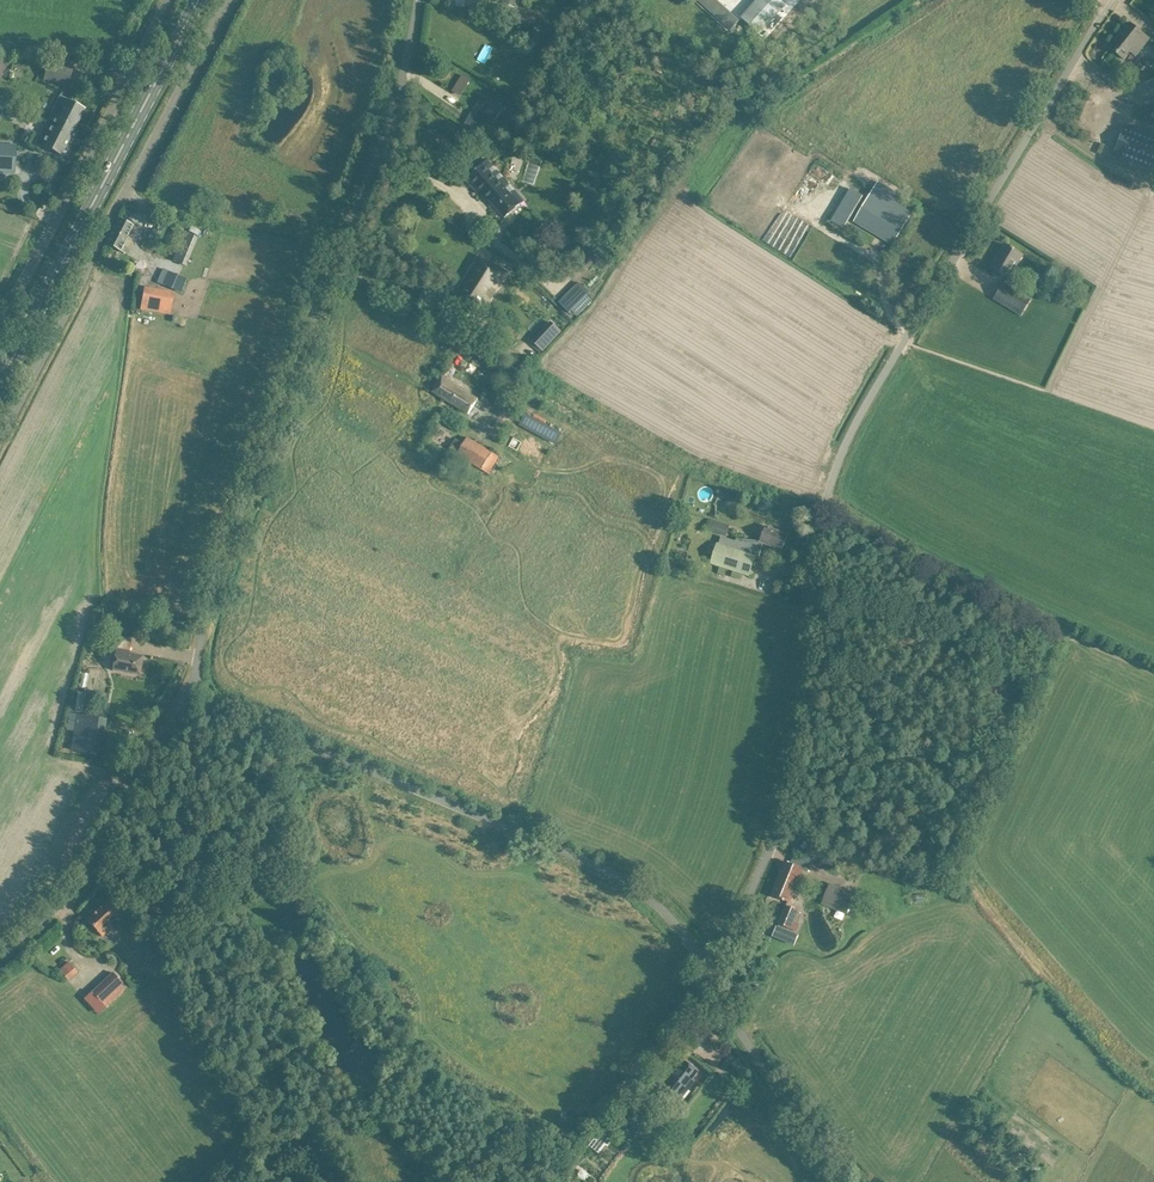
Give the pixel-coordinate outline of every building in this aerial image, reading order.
[(743,23),(718,0),(702,0),(700,2),(734,33),(743,23)] [(780,0),(758,0),(741,19),(760,35),(786,5),(780,0)] [(542,19),(515,14),(514,24),(541,29),(542,19)] [(1136,55),(1149,39),(1129,23),(1109,48),(1124,59),(1130,51),(1136,55)] [(46,72),(52,74),(50,80),(68,85),(72,69),(48,63),(46,72)] [(474,108),(495,119),(502,106),(481,94),(474,108)] [(36,142),(61,155),(85,109),(59,96),(36,142)] [(0,111),(0,123),(16,128),(20,113),(1,107),(0,111)] [(1112,156),(1153,172),(1153,136),(1124,125),(1112,156)] [(16,173),(17,144),(0,143),(0,172),(16,173)] [(505,218),(520,205),(504,188),(509,183),(488,160),(468,177),(505,218)] [(536,179),(539,168),(533,166),(530,178),(536,179)] [(912,212),(888,198),(892,192),(878,184),(857,217),(894,241),(912,212)] [(133,226),(118,218),(106,243),(125,253),(128,248),(124,246),(133,226)] [(175,259),(186,263),(197,236),(186,232),(175,259)] [(1025,255),(1012,247),(1011,248),(1005,244),(991,268),(1010,280),(1025,255)] [(480,256),(454,299),(455,300),(457,296),(463,300),(461,304),(480,316),(507,273),(480,256)] [(164,285),(175,290),(180,277),(170,272),(164,285)] [(176,292),(185,296),(191,280),(182,277),(176,292)] [(1028,297),(1004,283),(994,299),(1019,314),(1028,297)] [(173,293),(145,288),(141,309),(169,314),(173,293)] [(561,331),(551,322),(532,342),(543,351),(561,331)] [(478,399),(442,376),(433,391),(469,414),(478,399)] [(509,398),(494,426),(504,431),(519,404),(509,398)] [(493,476),(503,459),(468,438),(464,444),(460,441),(454,452),(493,476)] [(520,456),(525,443),(516,439),(511,452),(520,456)] [(729,525),(715,520),(711,531),(726,536),(729,525)] [(721,537),(719,544),(755,556),(758,555),(759,555),(763,543),(776,547),(775,553),(780,555),(788,535),(766,526),(760,541),(737,538),(735,541),(721,537)] [(717,543),(710,564),(720,567),(726,569),(733,571),(740,573),(749,576),(755,556),(719,544),(717,543)] [(129,653),(130,651),(116,648),(112,670),(140,675),(143,656),(129,653)] [(85,675),(83,689),(90,690),(92,676),(85,675)] [(94,694),(75,691),(72,702),(70,711),(91,714),(94,694)] [(100,754),(106,720),(69,713),(67,730),(75,731),(72,750),(100,754)] [(185,834),(181,827),(168,835),(173,842),(185,834)] [(211,866),(203,853),(190,862),(198,874),(211,866)] [(785,861),(771,895),(783,900),(782,900),(784,901),(784,900),(789,902),(794,890),(801,893),(805,883),(798,880),(803,869),(790,863),(785,861)] [(832,886),(826,902),(848,911),(854,895),(832,886)] [(801,897),(798,905),(807,908),(809,899),(801,897)] [(110,898),(87,920),(102,936),(111,927),(109,925),(123,911),(110,898)] [(142,917),(139,919),(145,926),(159,915),(149,903),(139,911),(142,915),(141,916),(142,917)] [(786,905),(778,924),(796,931),(799,924),(798,924),(793,922),(797,912),(798,910),(786,905)] [(69,962),(59,970),(68,980),(77,972),(69,962)] [(123,983),(113,972),(92,992),(106,1007),(125,989),(121,985),(123,983)] [(696,1081),(693,1079),(699,1071),(685,1060),(664,1088),(681,1100),(696,1081)] [(607,1147),(615,1138),(607,1132),(599,1141),(607,1147)]
